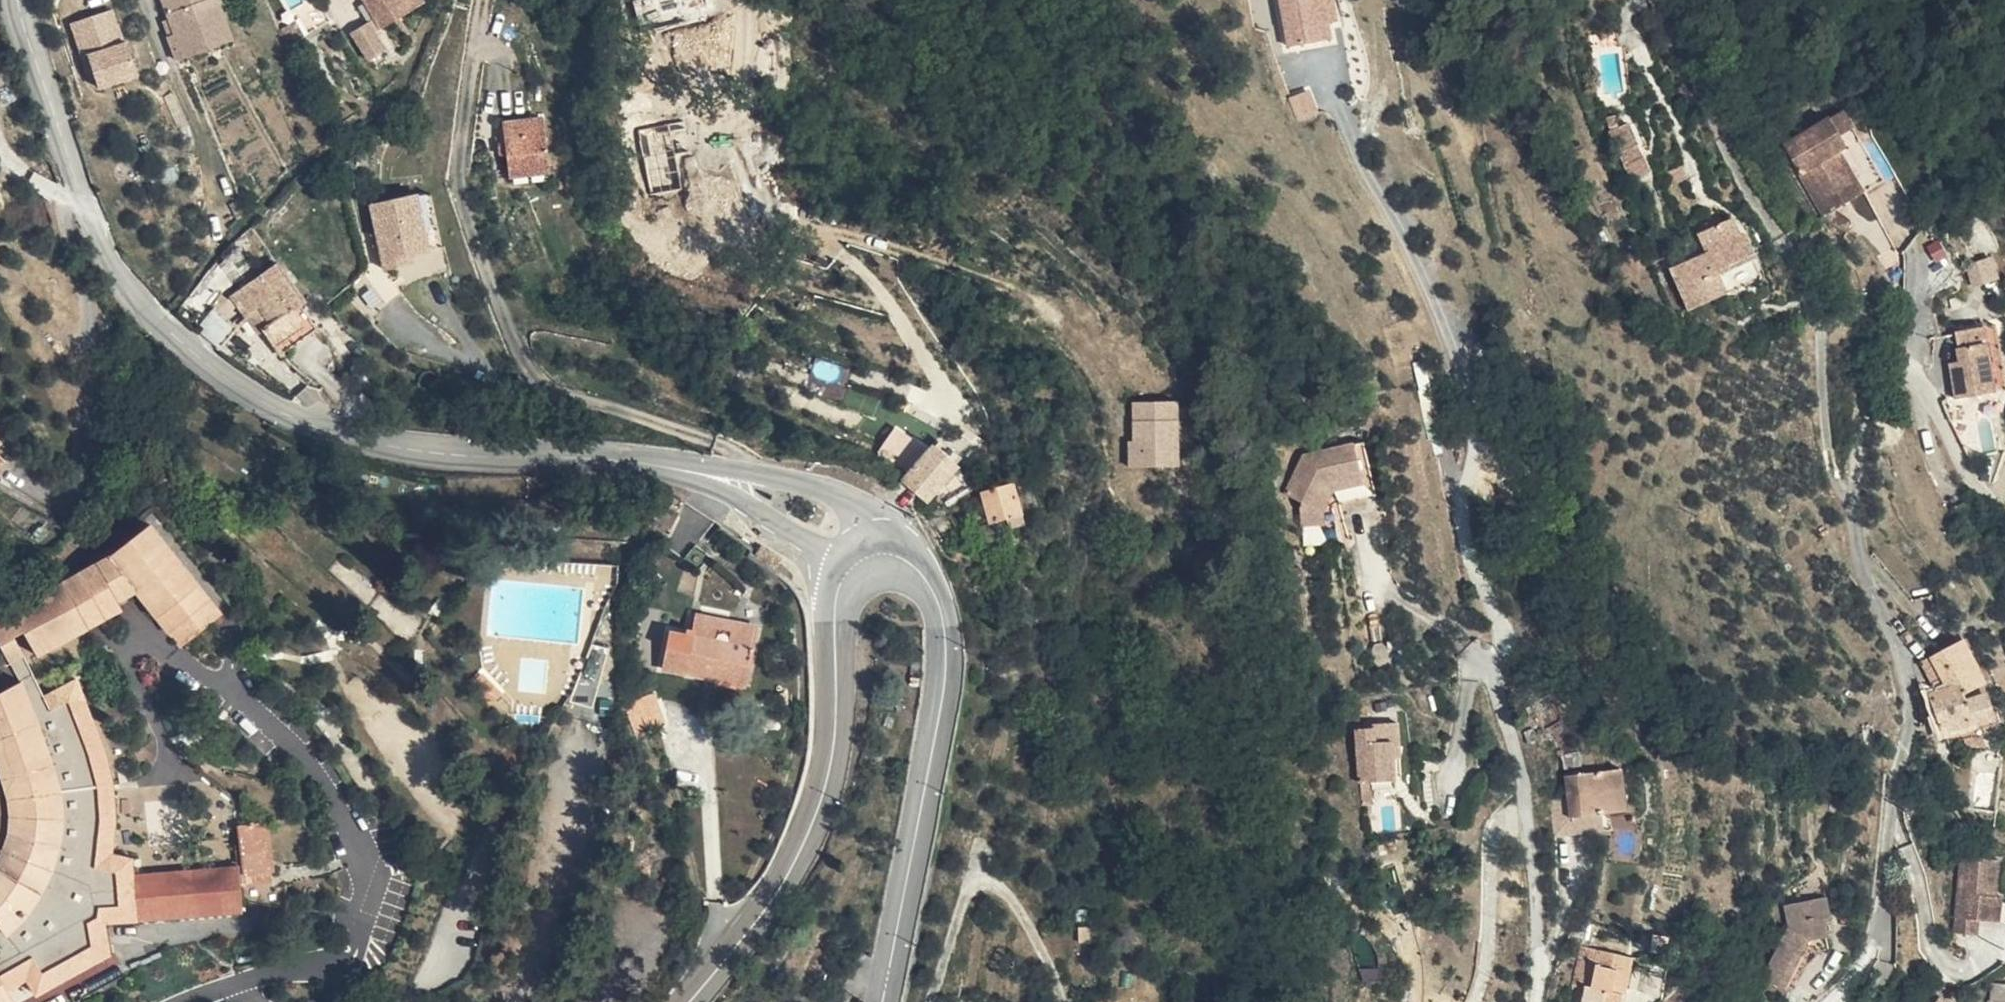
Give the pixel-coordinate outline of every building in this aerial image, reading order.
[(224,20),(217,0),(162,0),(177,38),(171,40),(180,65),(194,59),(191,52),(216,42),(210,26),(224,20)] [(383,32),(423,6),(419,0),(362,0),(383,32)] [(1285,47),(1331,40),(1328,22),(1338,20),(1335,0),(1277,0),(1285,47)] [(72,22),(96,91),(138,77),(114,7),(72,22)] [(191,52),(194,59),(234,44),(224,20),(210,26),(216,42),(191,52)] [(295,27),(282,35),(289,49),(304,42),(295,27)] [(368,27),(352,37),(370,64),(385,54),(368,27)] [(1615,42),(1616,61),(1646,58),(1645,40),(1615,42)] [(1311,90),(1290,95),(1296,119),(1317,114),(1311,90)] [(1808,152),(1842,209),(1877,188),(1871,180),(1875,177),(1895,165),(1867,117),(1808,152)] [(565,122),(524,128),(531,180),(572,175),(565,122)] [(1640,136),(1635,124),(1627,128),(1632,139),(1640,136)] [(1649,132),(1640,136),(1632,139),(1629,140),(1638,162),(1658,154),(1649,132)] [(1663,165),(1658,154),(1638,162),(1644,174),(1663,165)] [(1875,177),(1887,198),(1907,186),(1895,165),(1875,177)] [(1877,188),(1842,209),(1848,220),(1887,198),(1877,188)] [(433,257),(426,194),(371,200),(378,263),(433,257)] [(1723,262),(1685,280),(1705,321),(1742,303),(1734,285),(1772,267),(1761,245),(1757,246),(1748,228),(1715,244),(1723,262)] [(231,255),(249,277),(252,274),(234,251),(231,255)] [(219,267),(236,287),(249,277),(231,255),(219,267)] [(1972,287),(1999,278),(1992,256),(1965,264),(1972,287)] [(276,265),(232,301),(261,337),(266,332),(285,356),(312,334),(293,311),(301,305),(305,301),(276,265)] [(233,290),(236,287),(219,267),(216,271),(233,290)] [(301,305),(293,311),(312,334),(320,327),(301,305)] [(215,312),(199,326),(224,346),(239,332),(215,312)] [(1976,336),(1982,365),(1972,366),(1978,402),(2004,398),(2004,332),(1976,336)] [(1179,467),(1178,400),(1129,401),(1129,467),(1179,467)] [(905,472),(925,447),(897,425),(877,450),(905,472)] [(1359,500),(1384,493),(1386,493),(1372,440),(1322,453),(1306,491),(1320,500),(1323,524),(1344,523),(1342,507),(1352,487),(1355,501),(1359,500)] [(955,444),(925,479),(949,501),(980,465),(955,444)] [(1013,517),(1037,512),(1045,510),(1039,478),(1007,485),(1013,517)] [(1384,493),(1359,500),(1361,506),(1386,500),(1384,493)] [(183,661),(225,631),(181,572),(155,539),(142,549),(114,568),(139,602),(183,661)] [(119,815),(118,785),(108,747),(78,689),(48,704),(38,684),(18,646),(26,641),(38,664),(125,619),(121,612),(139,602),(114,568),(0,627),(0,649),(22,692),(45,735),(63,789),(64,844),(43,897),(11,940),(0,926),(0,973),(13,997),(33,988),(39,1001),(112,962),(112,930),(125,930),(123,917),(95,923),(89,887),(113,873),(118,891),(140,888),(139,877),(137,861),(122,857),(119,815)] [(691,649),(697,613),(691,612),(684,647),(691,649)] [(717,663),(747,669),(755,624),(697,613),(691,649),(690,651),(719,657),(717,663)] [(1946,696),(1959,734),(2004,719),(2004,705),(1986,711),(1983,701),(2004,692),(1985,647),(1961,658),(1972,684),(1946,696)] [(686,672),(744,683),(747,669),(717,663),(719,657),(690,651),(686,672)] [(628,713),(655,719),(651,702),(648,691),(638,694),(642,706),(627,711),(628,713)] [(0,869),(0,926),(11,940),(43,897),(64,844),(63,789),(45,735),(22,692),(0,704),(0,756),(6,767),(16,801),(15,836),(3,864),(0,869)] [(657,700),(651,702),(655,719),(657,724),(661,722),(657,700)] [(657,724),(655,719),(628,713),(636,733),(657,724)] [(1416,736),(1423,736),(1422,717),(1396,718),(1397,723),(1381,724),(1384,778),(1394,777),(1418,775),(1417,754),(1416,736)] [(1959,734),(1961,743),(1980,740),(1999,736),(1997,728),(2004,725),(2004,719),(1959,734)] [(1981,747),(1998,748),(1999,736),(1980,740),(1981,747)] [(1644,765),(1586,773),(1590,814),(1649,806),(1644,765)] [(1394,777),(1384,778),(1385,800),(1392,800),(1395,799),(1394,777)] [(235,911),(236,923),(253,922),(252,892),(273,891),(270,835),(263,835),(263,832),(253,832),(253,836),(244,836),(245,853),(238,855),(239,873),(227,874),(227,880),(229,911),(235,911)] [(2004,895),(2004,857),(1974,855),(1971,931),(1993,932),(1994,917),(2004,918),(2004,895)] [(164,884),(140,888),(118,891),(113,873),(89,887),(95,923),(123,917),(125,930),(143,928),(236,923),(235,911),(229,911),(227,880),(211,880),(195,880),(179,882),(164,884)] [(195,880),(211,880),(227,880),(227,874),(139,877),(140,888),(164,884),(179,882),(195,880)] [(1853,956),(1853,946),(1855,945),(1855,928),(1861,928),(1860,908),(1817,909),(1818,931),(1786,974),(1805,988),(1828,957),(1853,956)] [(1115,921),(1104,920),(1103,933),(1113,933),(1115,921)] [(1598,941),(1587,978),(1600,982),(1595,1001),(1636,1001),(1641,985),(1643,986),(1651,957),(1598,941)] [(125,981),(121,970),(74,992),(79,1001),(125,981)] [(13,997),(0,973),(0,1001),(15,1001),(13,997)]
